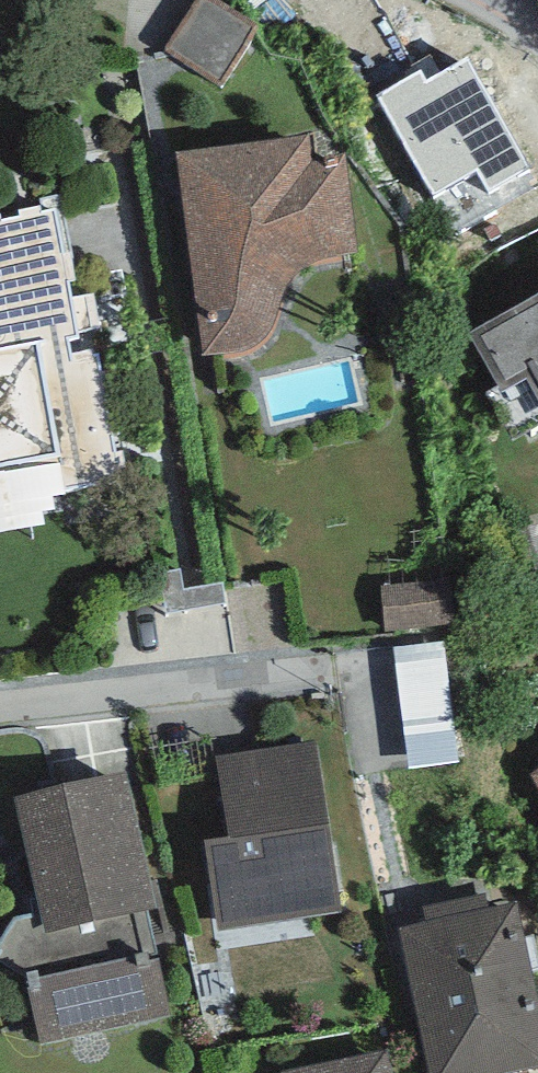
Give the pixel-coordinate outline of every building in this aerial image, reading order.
[(211,0),(199,0),(167,49),(220,84),(256,30),(211,0)] [(422,71),(378,95),(433,196),(477,171),(488,191),(529,168),(467,57),(427,80),(422,71)] [(309,136),(175,152),(202,355),(235,352),(248,351),(257,346),(264,339),(273,326),(280,300),(286,284),(293,276),(300,269),(314,264),(357,252),(344,155),(319,162),(313,161),(309,136)] [(45,524),(43,512),(55,510),(53,497),(64,495),(121,484),(97,354),(92,355),(91,349),(71,353),(69,341),(79,339),(78,331),(93,328),(87,296),(71,299),(68,280),(76,278),(71,253),(63,255),(54,208),(41,210),(40,206),(19,210),(20,217),(2,220),(1,213),(0,213),(0,532),(45,524)] [(468,333),(502,393),(527,379),(537,399),(537,293),(468,333)] [(450,586),(384,591),(388,637),(454,632),(450,586)] [(443,738),(436,656),(393,659),(400,741),(443,738)] [(315,741),(218,755),(230,837),(207,840),(220,929),(340,911),(315,741)] [(128,774),(15,799),(45,932),(157,908),(128,774)] [(423,906),(426,922),(399,928),(429,1072),(509,1072),(537,1067),(537,1002),(517,901),(488,906),(486,893),(423,906)] [(148,954),(25,978),(38,1044),(172,1018),(160,961),(149,963),(148,954)] [(281,1071),(281,1072),(393,1072),(388,1050),(281,1071)]
